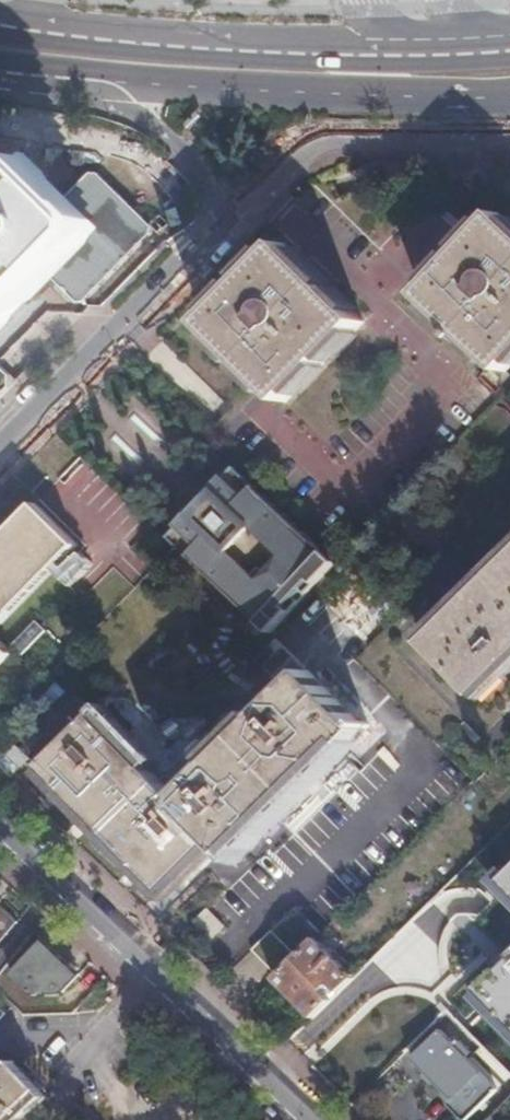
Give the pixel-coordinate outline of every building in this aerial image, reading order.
[(75,301),(83,301),(151,231),(150,223),(96,170),(88,171),(64,195),(64,199),(67,202),(62,207),(83,227),(43,269),(75,301)] [(43,269),(83,227),(62,207),(25,172),(0,198),(0,313),(43,269)] [(499,213),(422,292),(504,371),(509,365),(509,224),(499,213)] [(283,243),(205,323),(286,401),(364,321),(283,243)] [(17,380),(9,372),(0,364),(0,397),(17,380)] [(339,563),(237,466),(201,504),(170,537),(271,632),(339,563)] [(79,546),(36,503),(0,540),(0,627),(79,546)] [(370,552),(378,560),(384,554),(376,546),(370,552)] [(423,643),(475,696),(509,663),(509,558),(423,643)] [(3,726),(48,681),(0,635),(0,723),(3,726)] [(179,798),(218,839),(231,852),(346,739),(350,744),(365,730),(370,723),(366,719),(360,725),(307,672),(179,798)] [(218,839),(179,798),(94,716),(43,766),(165,890),(218,839)] [(402,930),(422,950),(446,927),(497,977),(471,1003),(458,991),(451,991),(430,1012),(438,1021),(447,1012),(485,1051),(509,1075),(509,824),(402,930)] [(19,919),(9,909),(0,900),(0,939),(19,919)] [(316,940),(323,933),(297,908),(254,952),(279,977),(279,976),(316,940)] [(208,910),(195,924),(211,940),(224,927),(208,910)] [(422,950),(402,930),(354,978),(329,1003),(339,1013),(341,1015),(348,1023),(415,957),(422,962),(428,956),(422,950)] [(13,973),(35,994),(60,993),(80,972),(45,939),(13,973)] [(329,1003),(354,978),(316,940),(279,976),(279,977),(275,980),(313,1018),(329,1003)] [(333,1023),(341,1015),(339,1013),(329,1003),(313,1018),(319,1024),(325,1031),(333,1023)] [(441,1029),(414,1056),(454,1097),(449,1102),(465,1118),(497,1087),(466,1055),(471,1051),(459,1039),(455,1043),(441,1029)] [(46,1093),(31,1078),(12,1058),(5,1064),(0,1059),(0,1119),(19,1119),(46,1093)]
